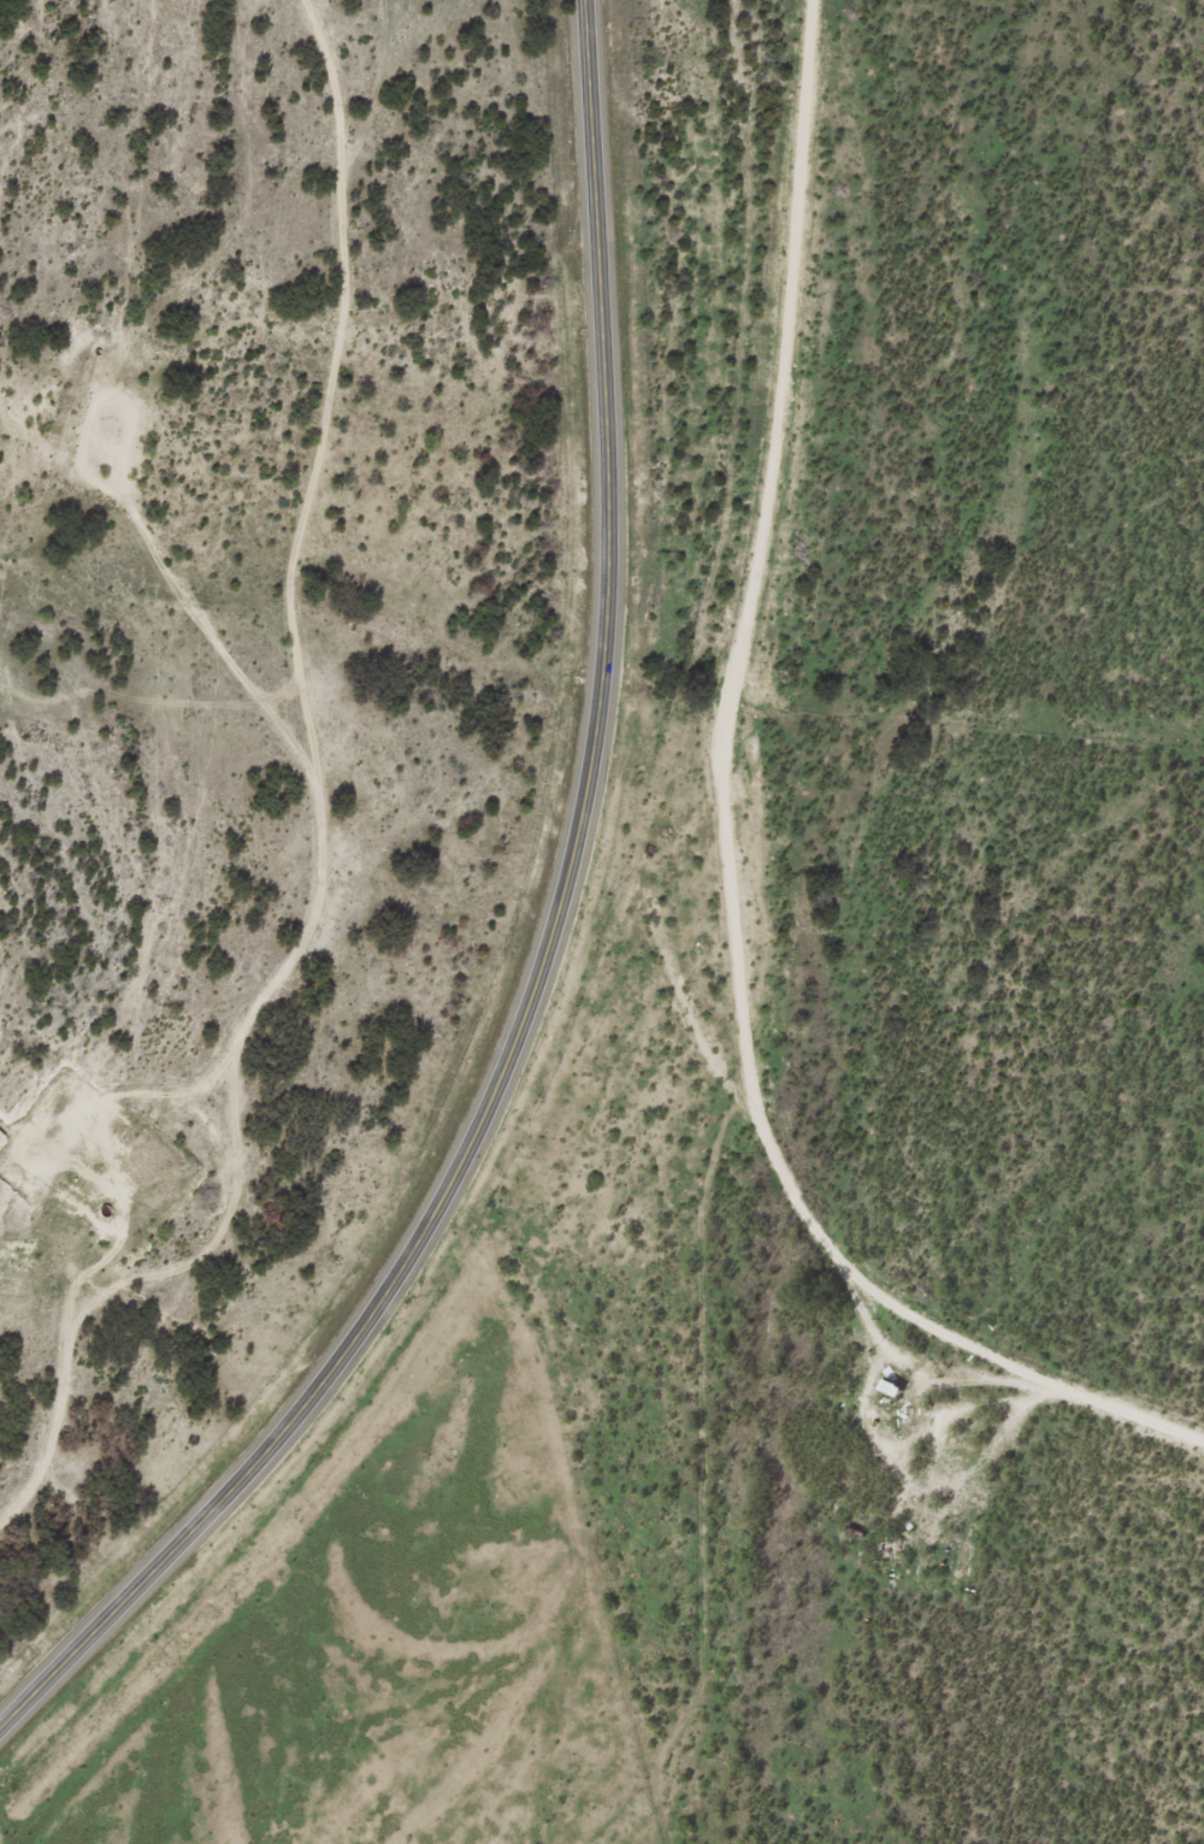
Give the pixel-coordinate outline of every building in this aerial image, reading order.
[(881,1388),(899,1398),(904,1387),(886,1378),(881,1388)]
